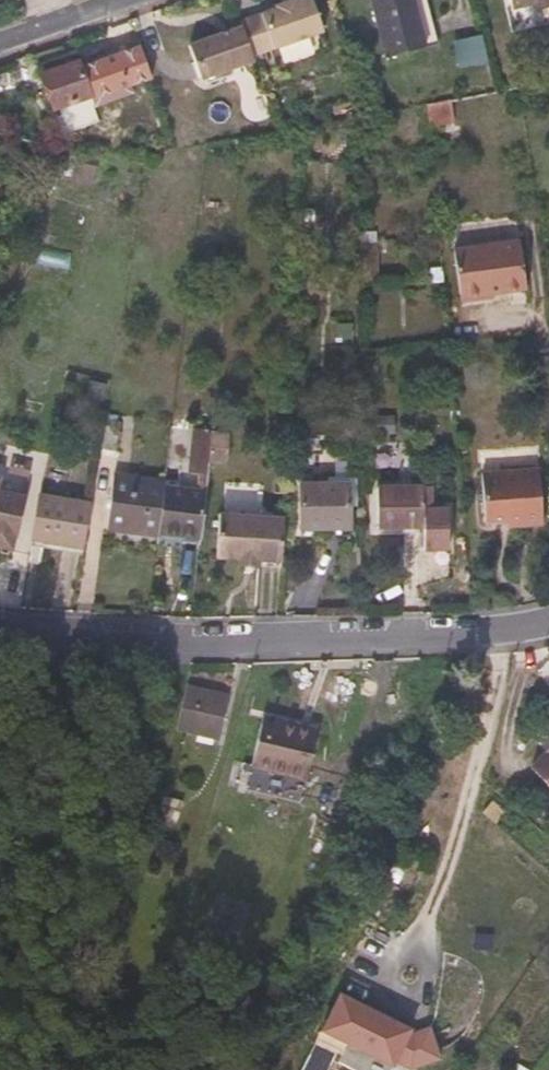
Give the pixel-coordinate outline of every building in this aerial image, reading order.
[(314,36),(303,0),(302,0),(287,5),(286,3),(267,10),(268,12),(232,25),(234,31),(244,60),(314,36)] [(424,23),(418,0),(362,0),(377,62),(431,48),(424,23)] [(515,7),(536,2),(540,8),(548,6),(548,0),(514,0),(515,7)] [(246,65),(244,60),(234,31),(181,50),(192,84),(246,65)] [(484,37),(454,41),(457,69),(487,66),(484,37)] [(141,78),(130,44),(114,50),(124,83),(141,78)] [(83,101),(72,66),(34,81),(46,115),(83,101)] [(447,124),(444,102),(419,108),(421,128),(447,124)] [(371,284),(369,245),(352,246),(352,283),(371,284)] [(515,245),(500,246),(449,251),(453,310),(502,305),(501,294),(520,293),(515,245)] [(37,264),(69,268),(71,252),(39,247),(37,264)] [(350,346),(351,325),(332,324),(331,345),(350,346)] [(45,358),(49,341),(35,338),(31,355),(45,358)] [(110,456),(115,425),(99,423),(94,453),(110,456)] [(194,541),(205,434),(185,431),(179,477),(186,478),(185,493),(158,490),(152,536),(194,541)] [(227,464),(228,434),(211,433),(210,463),(227,464)] [(537,528),(531,470),(521,471),(472,477),(477,525),(512,523),(514,530),(537,528)] [(152,536),(158,490),(158,483),(107,477),(99,534),(151,540),(152,536)] [(343,531),(343,510),(350,510),(350,480),(320,481),(320,487),(293,487),(293,532),(343,531)] [(21,492),(0,487),(0,552),(5,553),(8,539),(11,541),(21,492)] [(423,511),(423,489),(370,490),(370,531),(417,530),(417,511),(423,511)] [(77,551),(85,507),(33,499),(26,542),(77,551)] [(275,564),(277,520),(212,517),(208,559),(230,560),(230,566),(250,567),(250,562),(275,564)] [(213,743),(223,697),(180,688),(169,733),(213,743)] [(526,738),(540,753),(524,769),(548,795),(548,794),(548,716),(526,738)] [(244,768),(289,778),(300,780),(311,733),(255,720),(244,768)]
